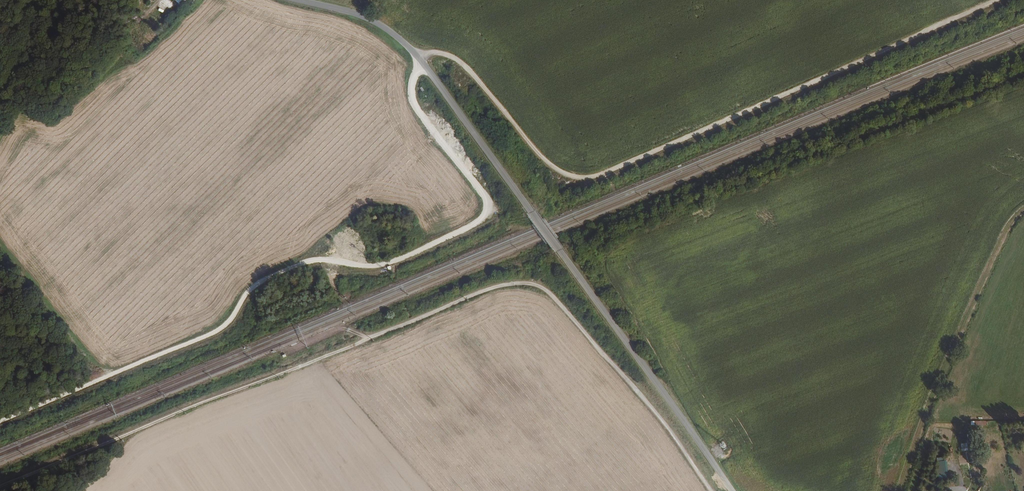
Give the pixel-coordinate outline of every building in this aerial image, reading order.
[(958,454),(961,468),(968,467),(965,453),(958,454)]
